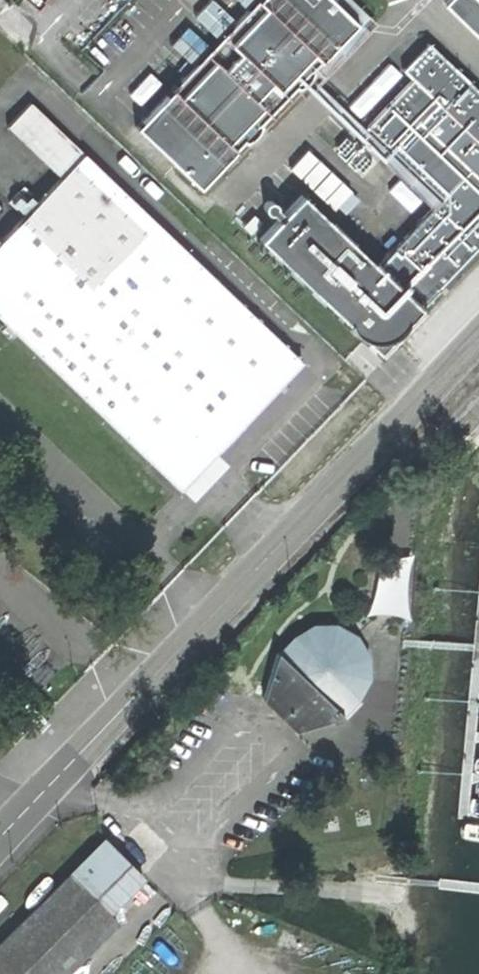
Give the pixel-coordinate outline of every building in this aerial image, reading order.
[(329,0),(248,0),(129,122),(191,182),(246,126),(350,20),(329,0)] [(444,2),(478,35),(478,0),(447,0),(444,2)] [(425,42),(402,65),(478,139),(478,94),(425,42)] [(407,80),(364,123),(436,195),(373,262),(299,193),(251,239),(353,340),(362,342),(374,332),(383,339),(459,258),(478,236),(478,151),(407,80)] [(302,359),(33,100),(11,123),(62,173),(0,240),(0,305),(186,483),(249,416),(302,359)] [(376,610),(407,609),(406,553),(375,553),(376,610)] [(80,672),(91,661),(41,612),(15,638),(35,659),(32,662),(40,670),(44,667),(65,686),(80,672)] [(278,711),(293,725),(337,711),(356,694),(361,683),(366,663),(360,642),(345,625),(328,621),(310,626),(277,647),(262,697),(278,711)] [(115,918),(108,909),(140,876),(101,838),(19,918),(0,937),(0,973),(58,973),(115,918)]
